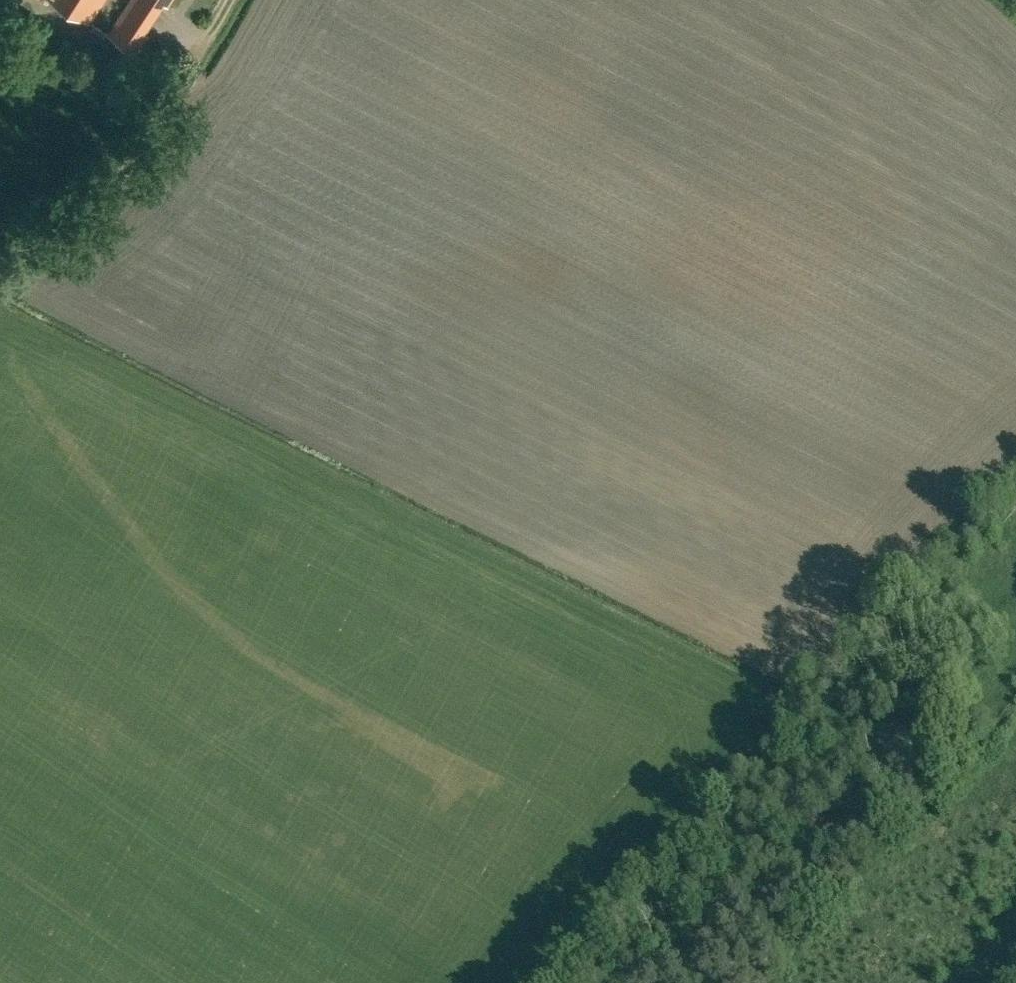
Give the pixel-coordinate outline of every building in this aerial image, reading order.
[(87,19),(99,0),(58,0),(87,19)] [(135,50),(147,32),(143,29),(162,1),(166,4),(169,0),(130,0),(108,33),(135,50)]
